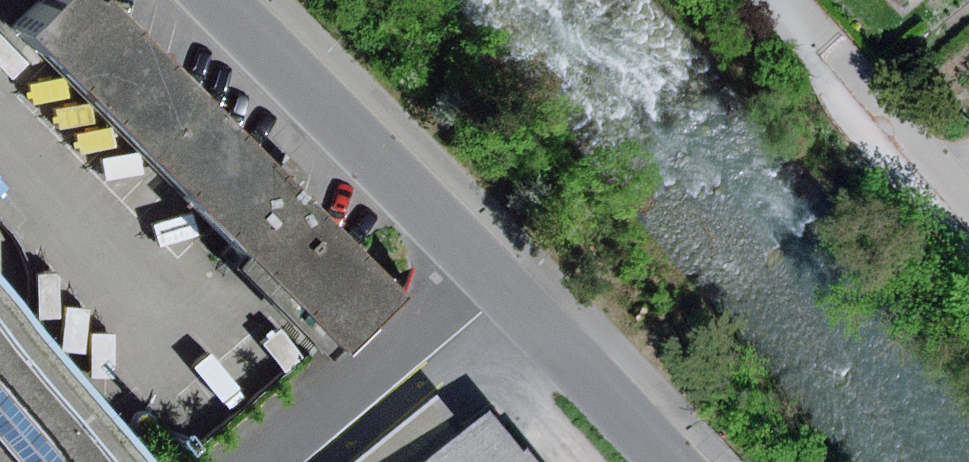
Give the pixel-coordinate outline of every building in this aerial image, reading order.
[(390,281),(105,0),(47,0),(21,26),(335,336),(390,281)] [(0,297),(0,461),(139,461),(0,297)] [(467,432),(437,395),(356,461),(431,461),(467,432)] [(489,415),(467,432),(431,461),(527,461),(489,415)]
